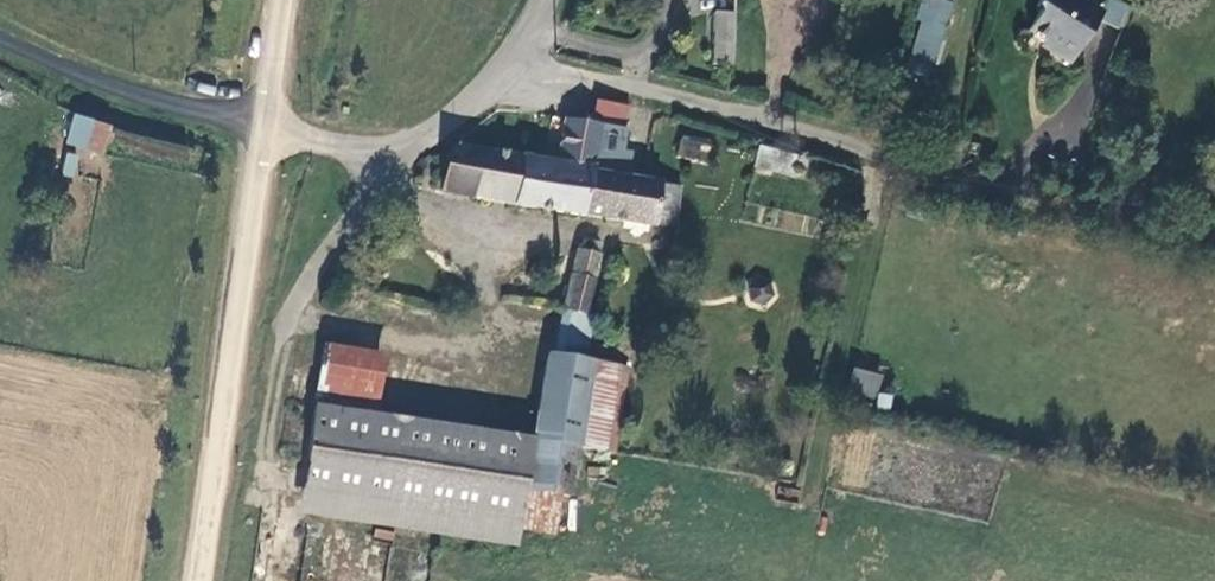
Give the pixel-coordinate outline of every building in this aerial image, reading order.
[(919,0),(916,0),(910,23),(914,25),(901,72),(923,78),(935,43),(937,38),(946,7),(919,0)] [(1103,19),(1083,6),(1073,8),(1062,0),(1046,0),(1037,15),(1040,24),(1033,40),(1056,53),(1054,57),(1071,68),(1103,19)] [(706,74),(723,72),(720,22),(700,24),(706,74)] [(577,167),(588,169),(597,120),(609,122),(612,99),(581,94),(577,118),(584,118),(577,167)] [(65,145),(104,155),(112,123),(73,113),(65,145)] [(657,219),(662,181),(644,178),(588,169),(577,167),(584,118),(577,118),(548,113),(542,156),(441,141),(429,150),(425,190),(639,220),(639,217),(657,219)] [(691,159),(695,142),(663,135),(659,151),(691,159)] [(742,139),(737,160),(774,169),(786,171),(791,150),(780,149),(742,139)] [(308,339),(300,398),(287,488),(509,520),(509,524),(542,530),(548,492),(557,493),(564,443),(600,448),(613,362),(569,355),(578,312),(572,311),(585,251),(562,246),(548,306),(540,351),(532,349),(520,431),(362,408),(370,347),(308,339)] [(748,297),(756,289),(754,278),(742,274),(733,282),(737,294),(748,297)] [(838,364),(834,383),(860,389),(865,370),(838,364)]
